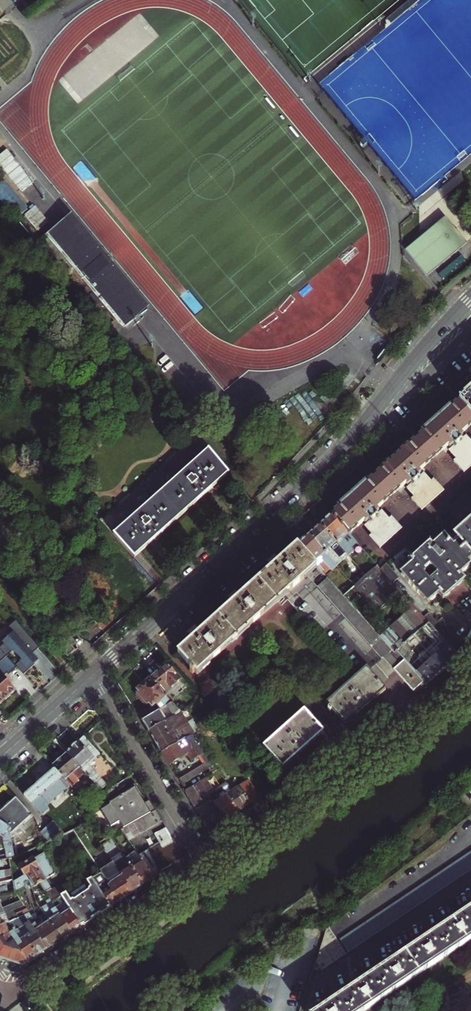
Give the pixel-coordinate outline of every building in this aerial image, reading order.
[(10,148),(0,156),(0,166),(29,201),(44,189),(10,148)] [(27,208),(4,179),(0,182),(0,199),(15,218),(27,208)] [(47,223),(34,207),(24,215),(37,231),(47,223)] [(404,250),(425,275),(466,242),(444,217),(404,250)] [(38,322),(27,333),(34,340),(45,330),(38,322)] [(460,401),(470,413),(470,392),(460,401)] [(470,425),(470,413),(460,401),(374,478),(332,515),(349,534),(367,518),(370,521),(365,525),(372,534),(370,535),(380,546),(400,528),(391,517),(389,519),(381,511),(376,515),(373,512),(409,481),(411,484),(406,488),(414,497),(412,498),(422,509),(443,490),(433,480),(431,482),(423,473),(418,478),(416,475),(451,443),(454,446),(448,451),(456,459),(454,462),(463,473),(470,466),(470,443),(465,436),(460,441),(457,437),(470,425)] [(169,527),(229,472),(197,434),(102,520),(135,557),(169,527)] [(470,555),(470,521),(464,527),(448,509),(438,519),(457,540),(470,555)] [(321,524),(340,545),(349,555),(354,550),(359,545),(350,536),(349,534),(332,515),(327,519),(321,524)] [(316,529),(310,535),(337,565),(343,560),(334,550),(340,545),(321,524),(316,529)] [(337,565),(310,535),(304,540),(299,545),(317,565),(323,560),(332,570),(337,565)] [(457,540),(451,546),(443,537),(432,548),(429,544),(409,562),(412,565),(401,575),(427,604),(438,595),(443,600),(451,592),(463,581),(458,576),(470,566),(467,563),(470,560),(470,555),(457,540)] [(354,607),(344,596),(317,565),(299,545),(272,569),(224,613),(185,647),(179,653),(192,669),(190,671),(194,675),(196,672),(198,674),(285,597),(354,678),(325,704),(344,725),(355,715),(384,689),(378,683),(386,676),(393,670),(413,691),(415,689),(416,691),(425,684),(417,675),(395,651),(394,653),(389,647),(379,636),(354,607)] [(386,564),(380,570),(392,583),(398,578),(386,564)] [(377,566),(355,586),(365,597),(378,611),(397,595),(409,609),(390,626),(397,634),(414,620),(417,618),(424,626),(428,623),(424,619),(392,583),(380,570),(377,566)] [(365,597),(355,586),(344,596),(354,607),(365,597)] [(458,657),(469,648),(442,618),(437,622),(429,614),(424,619),(428,623),(458,657)] [(405,643),(421,629),(424,626),(417,618),(414,620),(397,634),(400,637),(405,643)] [(33,655),(40,649),(16,622),(9,628),(14,634),(2,644),(4,646),(1,650),(0,649),(0,662),(6,657),(16,668),(23,676),(30,671),(35,666),(34,665),(39,661),(33,655)] [(458,657),(428,623),(424,626),(421,629),(433,642),(417,655),(418,660),(425,668),(434,678),(458,657)] [(397,634),(390,626),(379,636),(389,647),(400,637),(397,634)] [(70,656),(74,653),(66,645),(59,651),(66,660),(70,656)] [(6,700),(15,692),(2,677),(6,674),(7,676),(16,668),(6,657),(0,662),(0,706),(6,700)] [(152,679),(165,694),(181,680),(175,674),(177,673),(173,669),(172,670),(167,664),(162,668),(163,669),(159,672),(152,679)] [(425,668),(417,675),(425,684),(426,686),(431,682),(434,678),(425,668)] [(173,703),(165,694),(152,679),(145,685),(139,690),(150,702),(153,705),(155,704),(156,705),(160,701),(166,707),(173,703)] [(150,702),(139,690),(137,692),(137,696),(146,706),(150,702)] [(149,732),(176,716),(182,713),(173,703),(166,707),(155,713),(142,721),(147,728),(149,732)] [(142,721),(155,713),(151,707),(138,714),(142,721)] [(321,731),(302,710),(262,747),(281,768),(301,749),(321,731)] [(153,739),(155,743),(180,728),(183,726),(180,721),(176,716),(149,732),(153,739)] [(180,728),(155,743),(159,749),(162,753),(189,737),(185,731),(183,732),(180,728)] [(166,760),(169,765),(184,756),(188,763),(200,757),(205,765),(179,781),(182,786),(185,784),(214,766),(194,734),(189,737),(162,753),(166,760)] [(88,765),(100,754),(84,737),(77,744),(67,753),(84,773),(100,790),(105,785),(88,765)] [(52,766),(54,769),(67,784),(69,786),(84,773),(67,753),(60,759),(52,766)] [(187,794),(197,810),(212,801),(209,798),(200,784),(218,772),(214,766),(185,784),(190,791),(187,794)] [(67,784),(54,769),(46,777),(45,775),(41,776),(39,778),(36,780),(36,784),(37,785),(24,796),(42,816),(50,810),(39,798),(44,793),(46,796),(52,796),(56,793),(56,788),(54,785),(56,783),(62,789),(67,784)] [(237,811),(223,791),(222,789),(220,786),(217,781),(216,780),(210,784),(216,793),(209,798),(212,801),(224,820),(237,811)] [(229,788),(223,791),(237,811),(248,804),(258,797),(247,782),(232,792),(229,788)] [(136,823),(140,820),(146,817),(156,811),(149,801),(145,803),(143,800),(141,797),(143,796),(135,784),(125,790),(125,791),(111,799),(110,806),(101,811),(111,827),(120,822),(125,830),(130,827),(136,823)] [(11,842),(34,822),(31,819),(32,817),(16,799),(5,809),(0,813),(0,823),(9,828),(11,842)] [(216,826),(224,820),(212,801),(197,810),(207,827),(207,831),(208,832),(209,831),(210,832),(212,831),(212,829),(216,826)] [(149,822),(159,816),(156,811),(146,817),(149,822)] [(162,821),(159,816),(149,822),(152,827),(162,821)] [(152,827),(149,822),(146,817),(140,820),(147,830),(152,827)] [(147,830),(140,820),(136,823),(142,834),(147,830)] [(40,832),(49,841),(64,834),(52,821),(40,832)] [(2,839),(1,841),(1,844),(3,844),(5,855),(6,859),(8,859),(13,858),(11,842),(9,828),(0,823),(0,838),(2,839)] [(142,834),(136,823),(130,827),(137,837),(142,834)] [(125,830),(125,831),(131,841),(137,837),(130,827),(125,830)] [(158,840),(169,833),(166,827),(155,834),(158,840)] [(161,845),(172,838),(169,833),(158,840),(159,842),(161,845)] [(105,848),(115,841),(113,838),(103,844),(105,848)] [(175,844),(172,838),(161,845),(164,851),(175,844)] [(164,851),(161,845),(159,842),(154,845),(160,856),(165,852),(164,851)] [(167,857),(178,850),(175,844),(164,851),(165,852),(167,857)] [(160,856),(154,845),(150,848),(155,859),(160,856)] [(155,859),(150,848),(145,852),(151,862),(155,859)] [(180,853),(178,850),(167,857),(171,865),(182,858),(180,853)] [(140,854),(138,852),(128,859),(129,862),(140,854)] [(151,862),(145,852),(140,854),(147,864),(151,862)] [(171,865),(167,857),(165,852),(160,856),(167,868),(171,865)] [(341,940),(349,952),(470,870),(470,852),(341,940)] [(52,902),(57,899),(42,874),(46,872),(43,867),(49,863),(44,854),(20,869),(25,877),(28,876),(35,887),(41,884),(52,902)] [(144,884),(129,862),(128,859),(124,854),(121,855),(123,857),(115,862),(119,870),(123,875),(134,891),(139,888),(144,884)] [(155,877),(147,864),(140,854),(129,862),(144,884),(151,880),(155,877)] [(160,856),(155,859),(162,870),(167,868),(160,856)] [(15,892),(25,889),(23,884),(15,868),(18,867),(13,858),(8,859),(14,885),(15,892)] [(151,862),(147,864),(155,877),(160,874),(163,872),(162,870),(155,859),(151,862)] [(123,875),(119,870),(106,879),(110,884),(123,875)] [(62,898),(65,902),(82,927),(97,916),(106,910),(110,907),(99,891),(110,884),(106,879),(102,872),(61,896),(62,898)] [(134,891),(123,875),(110,884),(99,891),(110,907),(122,900),(134,891)] [(14,885),(5,888),(6,895),(15,892),(14,885)] [(11,910),(23,904),(20,900),(2,909),(0,905),(0,916),(11,910)] [(56,908),(72,933),(78,929),(82,927),(65,902),(56,908)] [(23,904),(13,909),(11,910),(17,919),(28,913),(23,904)] [(67,937),(72,933),(56,908),(55,908),(45,915),(62,940),(67,937)] [(318,1010),(366,1010),(470,941),(470,908),(455,919),(433,934),(400,956),(356,985),(330,1003),(318,1010)] [(57,943),(40,918),(39,918),(34,911),(29,915),(33,921),(29,923),(48,950),(52,947),(57,943)] [(13,934),(17,931),(20,929),(29,923),(33,921),(29,915),(28,913),(17,919),(4,925),(0,928),(0,941),(13,934)] [(62,940),(45,915),(40,918),(57,943),(61,941),(62,940)] [(20,929),(24,936),(38,956),(43,953),(48,950),(29,923),(20,929)] [(329,927),(317,961),(322,970),(347,954),(329,927)] [(17,931),(13,934),(20,943),(23,940),(21,938),(17,931)] [(20,943),(13,934),(0,941),(0,959),(24,966),(28,963),(16,945),(20,943)] [(38,956),(24,936),(21,938),(23,940),(20,943),(16,945),(28,963),(33,960),(38,956)]
